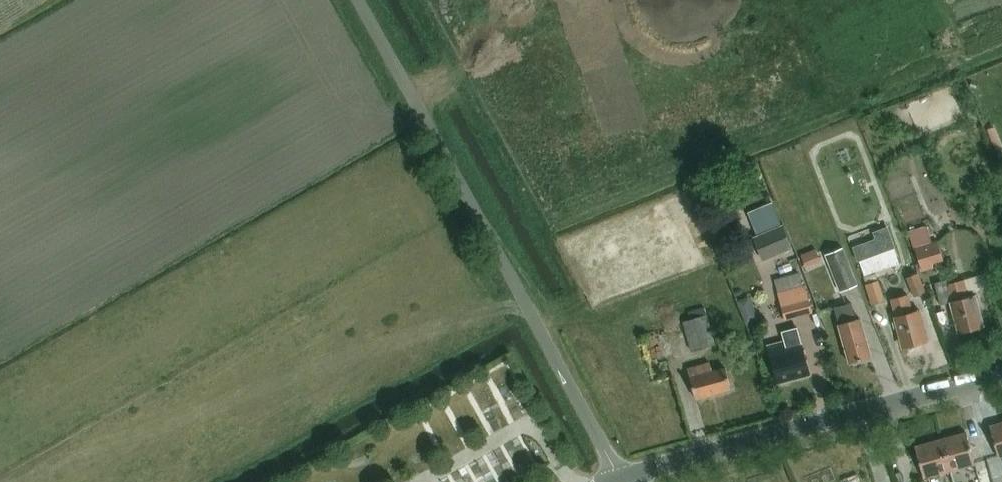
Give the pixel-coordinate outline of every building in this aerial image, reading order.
[(784,229),(754,242),(763,262),(793,249),(784,229)] [(936,243),(914,251),(922,273),(933,269),(931,265),(943,261),(936,243)] [(857,287),(842,250),(825,256),(840,293),(857,287)] [(926,292),(918,273),(906,278),(914,296),(926,292)] [(785,321),(812,313),(803,286),(801,287),(797,274),(772,281),(785,321)] [(940,306),(950,304),(959,335),(984,328),(975,296),(968,298),(963,281),(947,285),(946,281),(934,284),(940,306)] [(878,282),(865,287),(872,306),(884,302),(878,282)] [(894,318),(903,350),(928,343),(919,311),(912,313),(907,296),(891,300),(896,318),(894,318)] [(737,302),(746,324),(758,318),(749,297),(737,302)] [(834,309),(850,365),(871,359),(860,320),(856,321),(852,305),(834,309)] [(715,345),(705,309),(689,313),(691,320),(683,323),(691,352),(715,345)] [(769,350),(772,363),(778,384),(810,375),(797,329),(782,333),(785,346),(769,350)] [(710,364),(687,370),(696,400),(731,391),(725,369),(712,373),(710,364)] [(990,428),(998,459),(1001,458),(1001,424),(990,428)] [(966,434),(941,441),(949,472),(975,465),(966,434)] [(941,441),(915,448),(924,479),(949,472),(941,441)]
